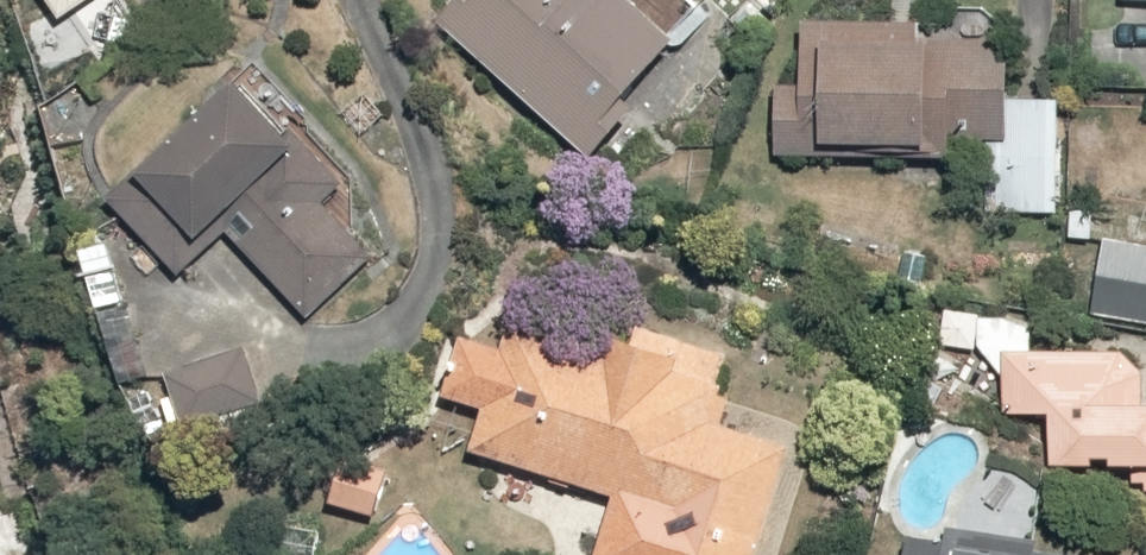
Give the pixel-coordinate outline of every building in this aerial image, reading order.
[(104,0),(62,0),(75,19),(104,0)] [(444,20),(598,161),(626,131),(620,126),(691,48),(685,42),(711,12),(698,0),(462,0),(444,20)] [(931,22),(811,24),(812,84),(786,85),(787,155),(926,153),(926,162),(993,161),(994,215),(1061,214),(1059,100),(1024,101),(1023,42),(932,44),(931,22)] [(211,116),(121,199),(192,276),(236,235),(319,324),(389,259),(339,204),(360,185),(268,85),(222,127),(211,116)] [(1112,231),(1095,313),(1145,323),(1145,238),(1112,231)] [(1041,350),(1041,321),(985,320),(985,309),(949,308),(949,349),(985,350),(985,375),(1008,375),(1008,417),(1056,418),(1055,469),(1139,470),(1138,492),(1145,492),(1145,351),(1041,350)] [(802,446),(733,426),(742,393),(734,391),(744,354),(637,323),(627,360),(605,354),(599,375),(553,361),(558,345),(518,333),(514,345),(472,333),(451,403),(493,415),(481,456),(625,498),(608,554),(771,554),(802,446)] [(259,347),(182,372),(206,445),(250,431),(245,417),(279,406),(259,347)] [(398,461),(352,452),(342,508),(388,516),(398,461)] [(919,539),(917,554),(1051,554),(919,539)] [(0,542),(0,554),(15,554),(0,542)]
